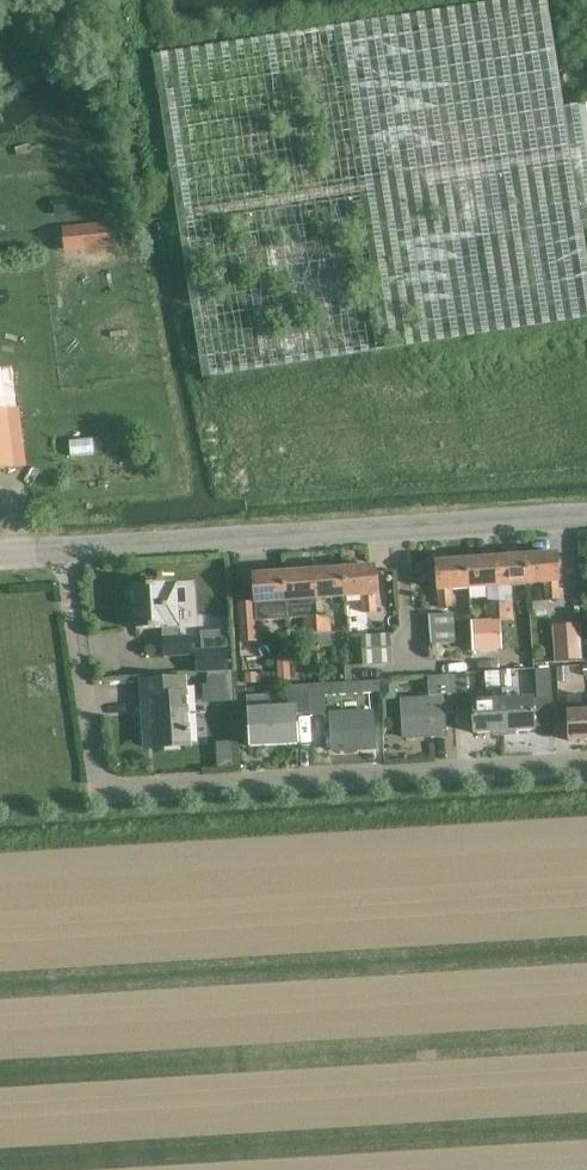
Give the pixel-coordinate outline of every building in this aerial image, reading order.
[(151,56),(201,379),(216,377),(586,319),(586,266),(580,223),(586,222),(586,105),(562,109),(545,0),(512,0),(151,56)] [(64,199),(51,201),(53,217),(66,215),(64,199)] [(108,223),(60,229),(63,254),(110,248),(108,223)] [(13,469),(7,414),(17,413),(14,379),(0,381),(0,471),(13,469)] [(526,558),(527,587),(544,586),(545,600),(558,599),(557,585),(558,585),(556,557),(526,558)] [(497,589),(527,587),(526,558),(495,560),(497,589)] [(467,591),(497,589),(495,560),(465,562),(467,591)] [(449,592),(467,591),(465,562),(435,564),(436,593),(437,593),(438,609),(450,608),(449,592)] [(342,572),(344,600),(362,599),(363,616),(374,615),(373,599),(374,599),(372,570),(342,572)] [(315,602),(344,600),(342,572),(312,573),(314,602),(315,602)] [(283,575),(282,575),(285,621),(302,620),(302,618),(315,617),(316,617),(315,602),(314,602),(312,573),(283,575)] [(268,622),(285,621),(282,575),(252,577),(254,604),(236,605),(238,644),(256,643),(255,622),(268,622)] [(133,590),(128,593),(129,602),(134,604),(135,631),(163,629),(163,639),(162,639),(163,657),(193,655),(194,672),(207,672),(228,671),(227,652),(200,653),(193,653),(192,637),(178,638),(178,629),(177,607),(176,591),(176,585),(163,585),(133,587),(133,590)] [(486,621),(500,620),(499,603),(485,605),(486,621)] [(499,603),(500,620),(513,620),(512,603),(499,603)] [(430,645),(454,644),(453,615),(429,616),(430,645)] [(315,617),(316,634),(330,634),(329,616),(316,617),(315,617)] [(303,635),(316,634),(315,617),(302,618),(302,620),(303,635)] [(472,653),(483,652),(502,651),(502,650),(500,620),(486,621),(470,622),(472,653)] [(579,623),(551,624),(553,660),(581,659),(579,623)] [(362,666),(391,665),(390,635),(360,636),(362,666)] [(288,657),(275,658),(277,682),(290,681),(288,657)] [(556,663),(555,663),(556,679),(557,679),(568,678),(567,663),(556,663)] [(550,670),(533,671),(535,701),(552,700),(550,670)] [(231,671),(205,673),(206,685),(232,683),(231,671)] [(487,703),(472,703),(473,735),(533,732),(531,701),(516,701),(516,687),(511,687),(510,671),(500,671),(501,690),(486,691),(487,703)] [(255,674),(244,674),(245,685),(256,684),(255,674)] [(466,675),(450,676),(452,705),(467,705),(466,675)] [(427,700),(400,701),(402,739),(444,737),(443,711),(452,711),(452,705),(450,676),(431,677),(426,677),(427,700)] [(184,679),(139,682),(142,730),(155,729),(156,748),(162,748),(181,746),(189,746),(184,679)] [(324,685),(307,686),(309,715),(309,718),(326,717),(324,697),(379,693),(378,681),(376,681),(351,683),(348,683),(345,683),(324,685)] [(396,697),(395,681),(381,681),(382,699),(396,697)] [(294,716),(309,715),(307,686),(286,687),(286,693),(246,696),(249,747),(296,744),(294,716)] [(566,697),(567,714),(566,714),(568,742),(586,741),(586,713),(579,713),(578,697),(566,697)] [(331,751),(372,749),(371,714),(330,716),(331,751)]
